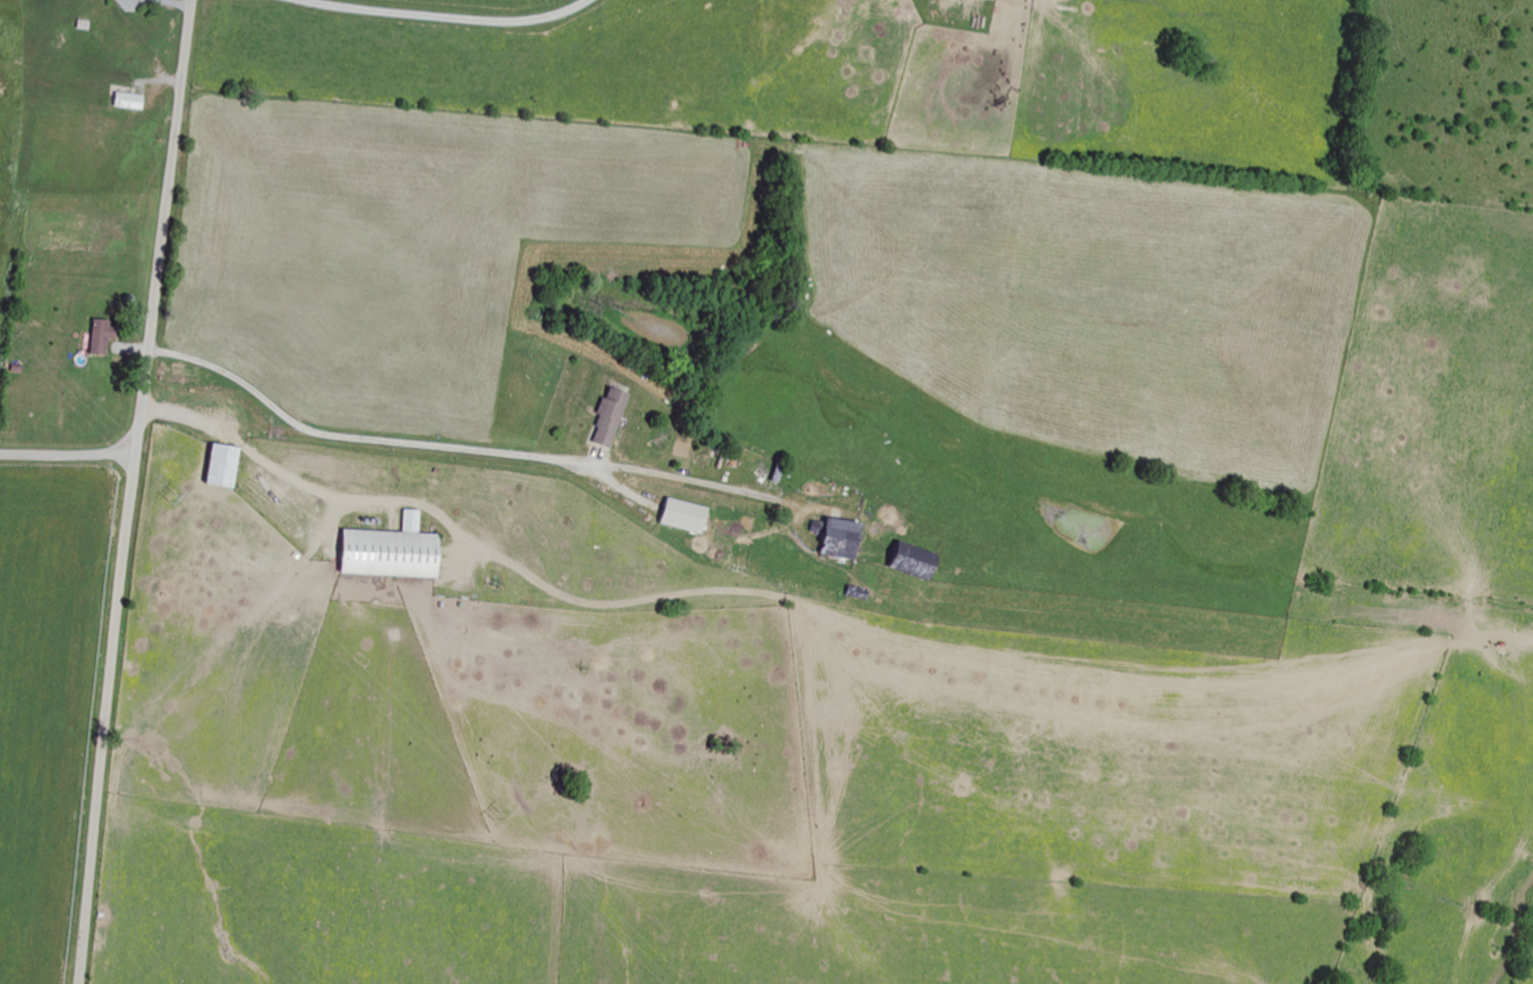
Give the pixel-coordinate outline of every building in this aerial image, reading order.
[(146,112),(147,96),(119,93),(117,109),(146,112)] [(93,356),(110,356),(111,341),(116,341),(116,321),(95,320),(93,356)] [(591,440),(612,448),(634,393),(613,385),(591,440)] [(239,487),(244,445),(215,442),(211,484),(239,487)] [(709,533),(715,505),(671,496),(665,524),(709,533)] [(346,573),(445,577),(447,533),(423,532),(424,508),(407,508),(406,531),(348,528),(346,573)] [(868,520),(831,516),(827,556),(864,560),(868,520)] [(895,566),(937,581),(947,554),(905,539),(895,566)]
